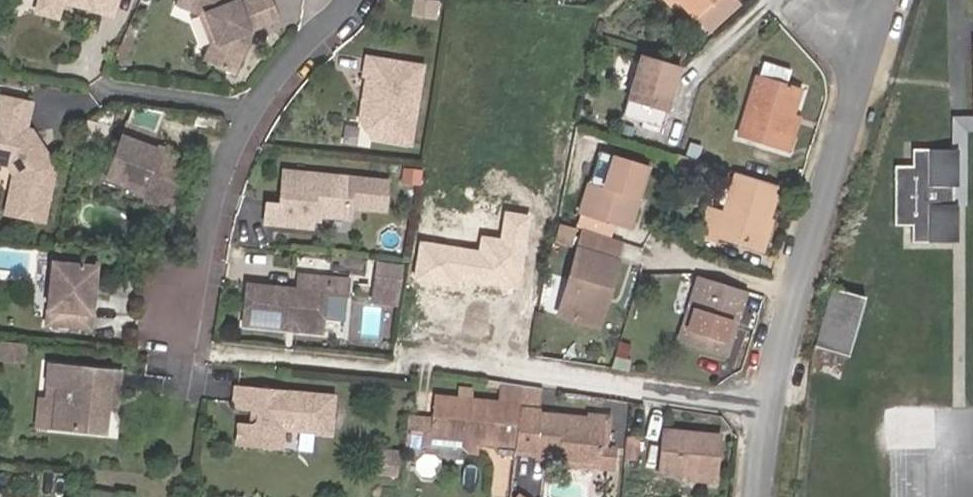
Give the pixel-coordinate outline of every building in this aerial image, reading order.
[(37,3),(58,8),(59,5),(85,12),(87,7),(110,12),(113,0),(37,0),(37,3)] [(172,9),(195,19),(200,16),(215,52),(209,66),(233,76),(251,31),(275,20),(266,0),(254,0),(235,9),(233,0),(175,0),(172,9)] [(432,0),(411,0),(410,12),(431,15),(433,0),(432,0)] [(691,19),(711,0),(671,0),(691,19)] [(735,5),(731,0),(711,0),(691,19),(704,34),(735,5)] [(420,65),(364,56),(361,74),(365,74),(358,120),(370,136),(407,142),(420,65)] [(674,68),(635,57),(617,118),(658,130),(674,68)] [(792,82),(796,67),(768,58),(763,72),(792,82)] [(782,127),(787,110),(796,83),(792,82),(763,72),(745,136),(786,149),(791,130),(782,127)] [(0,102),(0,165),(10,179),(4,217),(42,224),(52,170),(26,134),(20,133),(24,106),(0,102)] [(130,121),(158,130),(163,114),(135,105),(130,121)] [(796,112),(787,110),(782,127),(791,130),(796,112)] [(124,127),(120,140),(149,151),(153,137),(124,127)] [(95,131),(83,129),(80,141),(92,143),(95,131)] [(149,151),(120,140),(105,181),(140,194),(136,203),(171,215),(188,164),(149,151)] [(587,180),(578,212),(580,212),(583,213),(611,222),(627,227),(646,164),(612,153),(602,185),(587,180)] [(914,170),(892,170),(891,228),(913,228),(913,243),(955,244),(954,153),(914,153),(914,170)] [(417,168),(403,167),(402,180),(416,181),(417,168)] [(755,245),(774,182),(733,169),(721,210),(705,206),(697,232),(714,237),(715,233),(755,245)] [(266,206),(264,225),(309,228),(310,216),(346,219),(347,207),(382,209),(384,181),(281,173),(279,207),(266,206)] [(478,254),(420,244),(413,282),(462,290),(464,281),(521,291),(534,213),(504,208),(499,238),(481,235),(478,254)] [(583,213),(580,212),(577,223),(608,232),(611,222),(583,213)] [(598,296),(605,298),(622,239),(581,227),(554,317),(589,327),(598,296)] [(398,291),(401,263),(384,261),(382,289),(398,291)] [(97,270),(53,265),(47,327),(91,331),(97,270)] [(722,351),(742,286),(695,271),(675,336),(722,351)] [(299,290),(249,286),(245,325),(323,333),(327,295),(349,297),(351,281),(301,275),(299,290)] [(830,289),(814,346),(846,356),(863,300),(830,289)] [(596,329),(605,298),(598,296),(589,327),(596,329)] [(26,344),(0,342),(0,359),(25,362),(26,344)] [(121,373),(51,365),(49,384),(59,386),(54,427),(104,433),(109,392),(119,393),(121,373)] [(336,395),(237,385),(235,404),(238,408),(252,410),(250,423),(237,421),(235,444),(280,449),(282,427),(291,423),(301,431),(332,434),(336,395)] [(500,447),(516,449),(521,411),(440,399),(434,437),(451,439),(466,441),(465,444),(499,449),(500,447)] [(516,449),(515,452),(537,455),(536,461),(601,471),(607,430),(541,420),(542,414),(521,411),(516,449)] [(434,437),(437,417),(410,414),(406,445),(422,447),(434,437)] [(687,477),(713,479),(716,440),(661,435),(657,473),(687,477)] [(465,449),(465,444),(466,441),(451,439),(450,447),(465,449)] [(396,475),(398,450),(379,448),(376,473),(396,475)] [(612,477),(615,457),(603,455),(601,471),(600,475),(612,477)] [(712,489),(713,479),(687,477),(685,486),(712,489)]
